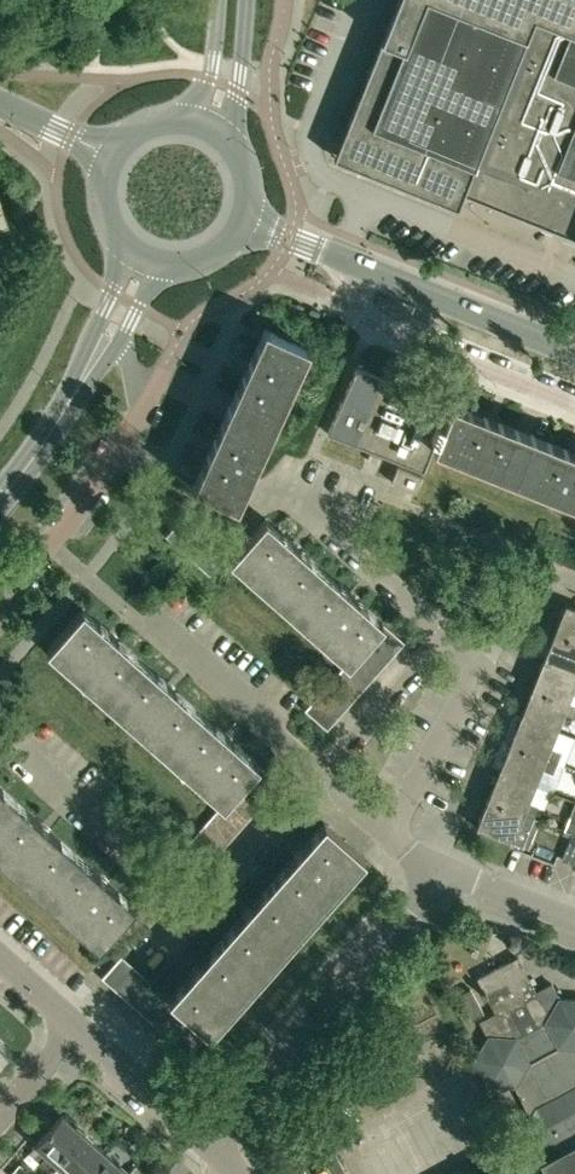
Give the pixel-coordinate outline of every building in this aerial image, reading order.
[(334,157),(458,208),(463,194),(574,239),(574,0),(397,0),(334,157)] [(7,221),(8,225),(10,225),(0,198),(0,226),(7,221)] [(265,326),(229,406),(273,426),(309,347),(265,326)] [(433,447),(450,403),(357,366),(328,432),(424,471),(433,447)] [(451,401),(450,403),(433,447),(514,479),(532,434),(451,401)] [(193,485),(197,487),(237,505),(273,426),(229,406),(193,485)] [(532,434),(514,479),(574,504),(574,451),(532,434)] [(392,481),(416,490),(422,475),(398,465),(392,481)] [(195,524),(184,515),(166,535),(177,545),(195,524)] [(265,517),(230,557),(289,609),(324,569),(265,517)] [(206,534),(195,524),(177,545),(187,554),(206,534)] [(383,621),(350,592),(324,569),(289,609),(348,661),(353,655),(362,644),(372,634),(382,622),(383,621)] [(561,614),(555,631),(574,639),(574,607),(566,603),(561,614)] [(47,647),(105,699),(141,659),(82,607),(47,647)] [(404,641),(382,622),(372,634),(394,652),(404,641)] [(544,658),(574,671),(574,639),(555,631),(544,658)] [(385,663),(394,652),(372,634),(362,644),(385,663)] [(375,674),(385,663),(362,644),(353,655),(375,674)] [(353,655),(348,661),(343,666),(365,685),(375,674),(353,655)] [(532,686),(574,703),(574,671),(544,658),(532,686)] [(200,710),(141,659),(105,699),(164,751),(200,710)] [(343,666),(333,677),(356,696),(365,685),(343,666)] [(333,677),(324,688),(346,707),(356,696),(333,677)] [(521,714),(557,728),(563,713),(574,718),(574,703),(532,686),(521,714)] [(324,688),(314,698),(336,717),(346,707),(324,688)] [(304,709),(327,728),(336,717),(314,698),(304,709)] [(259,762),(200,710),(164,751),(223,803),(229,796),(239,785),(248,774),(258,763),(259,762)] [(521,714),(510,742),(557,761),(562,750),(550,746),(557,728),(521,714)] [(510,742),(499,770),(534,784),(541,768),(553,772),(557,761),(510,742)] [(280,783),(258,763),(248,774),(270,794),(280,783)] [(538,805),(528,800),(534,784),(499,770),(488,798),(523,812),(533,816),(538,805)] [(261,804),(270,794),(248,774),(239,785),(261,804)] [(0,785),(0,819),(17,800),(0,785)] [(251,815),(261,804),(239,785),(229,796),(251,815)] [(229,796),(223,803),(219,807),(241,826),(251,815),(229,796)] [(512,840),(523,812),(488,798),(476,826),(512,840)] [(43,823),(17,800),(0,819),(0,857),(40,892),(75,852),(43,823)] [(564,828),(572,831),(574,833),(574,801),(564,828)] [(219,807),(210,817),(232,837),(241,826),(219,807)] [(210,817),(200,828),(222,848),(232,837),(210,817)] [(324,820),(272,879),(313,915),(365,856),(324,820)] [(200,828),(190,839),(212,859),(222,848),(200,828)] [(572,831),(562,858),(574,863),(574,833),(572,831)] [(180,851),(203,869),(212,859),(190,839),(180,851)] [(134,903),(100,873),(75,852),(40,892),(98,944),(134,903)] [(272,879),(220,938),(261,974),(313,915),(272,879)] [(198,1022),(208,1032),(209,1032),(261,974),(220,938),(169,996),(176,1003),(187,1013),(198,1022)] [(102,976),(102,977),(113,986),(133,964),(122,954),(102,976)] [(475,1059),(488,1083),(514,1085),(529,1114),(525,1122),(543,1156),(538,1159),(546,1173),(574,1173),(574,999),(560,998),(552,983),(537,991),(536,992),(534,989),(517,957),(478,977),(484,989),(481,990),(484,997),(487,995),(496,1012),(480,1021),(488,1036),(475,1059)] [(113,986),(124,996),(144,974),(133,964),(113,986)] [(154,984),(144,974),(124,996),(135,1006),(154,984)] [(165,993),(154,984),(135,1006),(146,1015),(165,993)] [(471,988),(458,995),(472,1020),(484,1013),(471,988)] [(169,996),(165,993),(146,1015),(157,1025),(176,1003),(169,996)] [(157,1025),(168,1034),(187,1013),(176,1003),(157,1025)] [(168,1034),(178,1044),(198,1022),(187,1013),(168,1034)] [(189,1053),(208,1032),(198,1022),(178,1044),(189,1053)] [(0,1036),(0,1056),(10,1045),(0,1036)] [(39,1160),(51,1171),(84,1134),(61,1114),(36,1143),(46,1152),(39,1160)] [(303,1121),(332,1173),(349,1173),(347,1170),(346,1171),(331,1142),(330,1142),(319,1123),(310,1114),(303,1121)] [(71,1173),(87,1173),(106,1153),(84,1134),(51,1171),(55,1173),(67,1173),(68,1172),(71,1173)] [(128,1173),(106,1153),(87,1173),(126,1173),(128,1173)] [(10,1173),(33,1173),(20,1162),(10,1173)] [(508,1162),(485,1173),(515,1173),(508,1162)]
